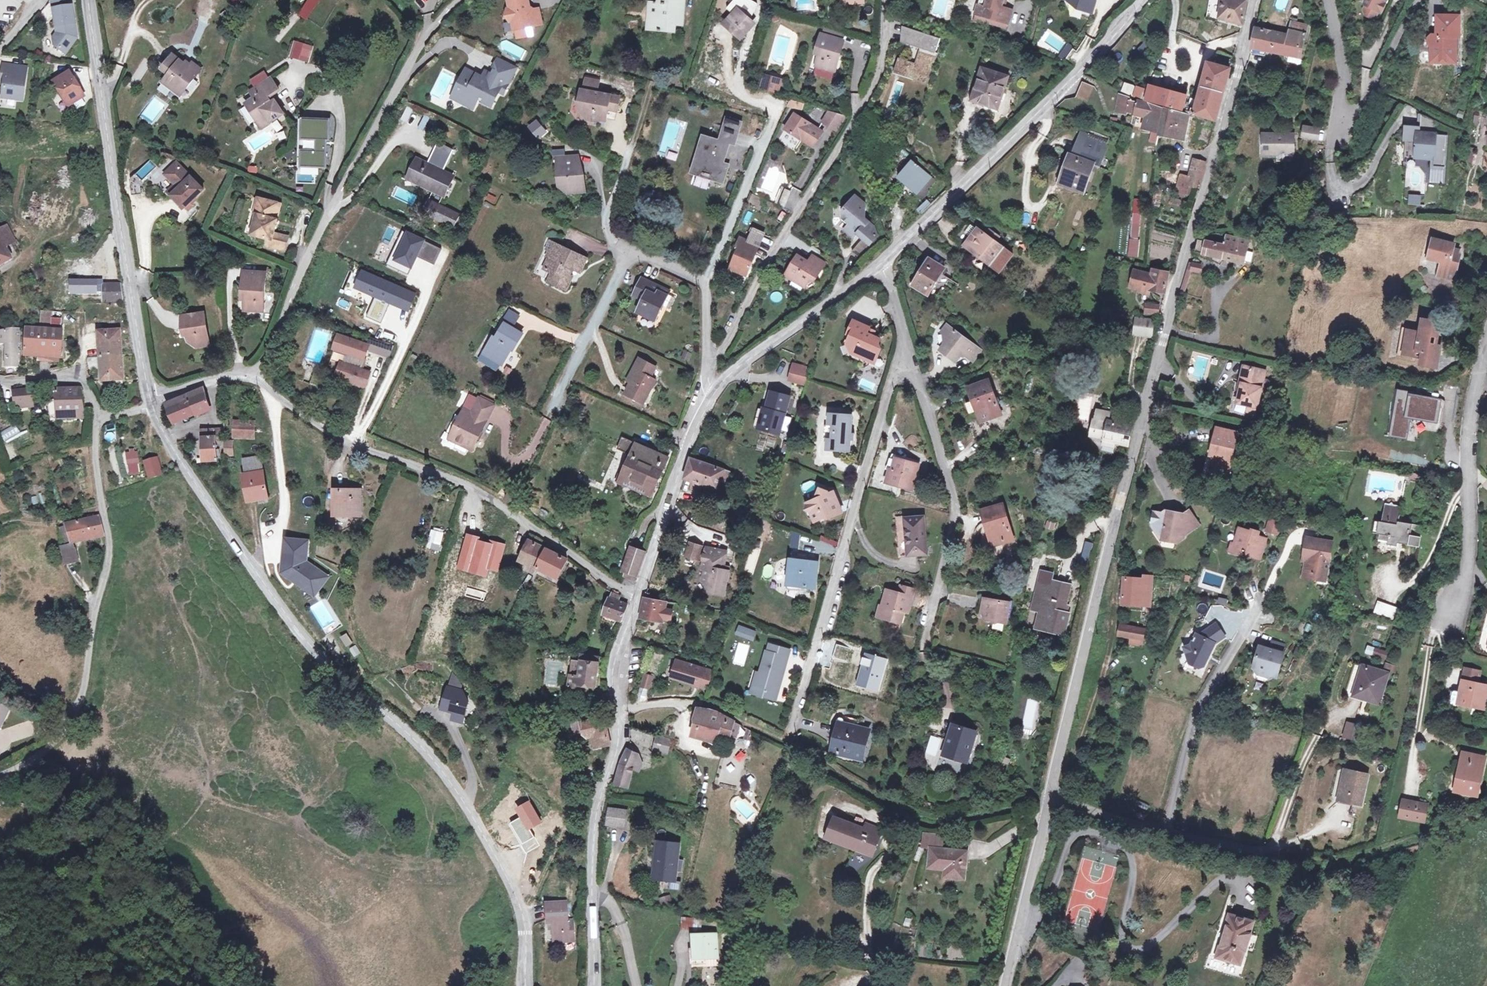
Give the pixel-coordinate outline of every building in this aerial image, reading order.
[(300,17),(310,21),(319,0),(307,0),(300,17)] [(510,1),(511,10),(509,10),(507,17),(511,23),(514,23),(515,31),(516,31),(532,28),(543,26),(540,10),(532,12),(530,0),(514,0),(510,1)] [(651,15),(650,30),(676,33),(677,26),(685,27),(687,0),(662,0),(661,2),(660,16),(651,15)] [(974,13),(974,16),(1004,23),(1007,21),(1010,7),(1003,5),(997,4),(997,0),(978,0),(974,13)] [(1073,0),(1083,3),(1085,9),(1093,11),(1097,0),(1073,0)] [(1083,3),(1073,0),(1075,6),(1085,9),(1083,3)] [(1249,1),(1246,0),(1212,0),(1209,16),(1244,24),(1249,1)] [(1360,4),(1361,9),(1370,14),(1374,7),(1376,8),(1381,0),(1361,0),(1360,4)] [(653,2),(651,15),(660,16),(661,2),(653,2)] [(75,37),(71,4),(52,6),(55,30),(51,36),(52,43),(63,51),(75,37)] [(728,26),(738,34),(740,30),(746,35),(754,23),(740,11),(728,26)] [(1443,53),(1454,53),(1454,33),(1458,33),(1457,13),(1436,14),(1436,34),(1428,35),(1429,43),(1431,45),(1431,56),(1443,56),(1443,53)] [(1008,29),(1004,23),(974,16),(978,23),(988,26),(991,25),(1008,29)] [(1258,28),(1253,48),(1303,57),(1309,23),(1295,21),(1292,35),(1258,28)] [(829,26),(826,34),(848,42),(851,33),(829,26)] [(532,28),(516,31),(518,39),(533,36),(532,28)] [(942,40),(905,28),(903,44),(925,51),(920,66),(911,63),(907,75),(929,82),(942,40)] [(822,54),(819,65),(831,68),(839,71),(848,42),(826,34),(820,53),(822,54)] [(501,48),(521,59),(525,51),(505,40),(501,48)] [(291,59),(310,63),(313,45),(293,42),(291,59)] [(1148,87),(1144,86),(1125,80),(1122,88),(1164,103),(1214,117),(1234,53),(1210,47),(1194,106),(1187,105),(1188,102),(1181,99),(1182,93),(1156,84),(1156,87),(1148,85),(1148,87)] [(180,76),(187,83),(200,67),(191,59),(186,65),(171,52),(165,60),(170,65),(164,72),(173,80),(176,76),(180,76)] [(518,68),(499,58),(491,74),(486,72),(483,78),(467,69),(461,81),(466,85),(462,93),(468,96),(464,105),(474,109),(478,100),(492,108),(501,90),(505,92),(518,68)] [(911,63),(903,61),(899,73),(907,75),(911,63)] [(829,75),(831,68),(819,65),(817,71),(829,75)] [(1009,76),(984,66),(972,99),(997,108),(1009,76)] [(8,86),(6,101),(25,103),(29,72),(7,68),(6,77),(9,78),(8,86)] [(256,78),(260,84),(272,77),(269,71),(256,78)] [(183,87),(187,83),(180,76),(176,76),(173,80),(183,87)] [(260,84),(258,86),(262,92),(256,95),(248,100),(260,119),(269,114),(273,120),(287,111),(278,98),(275,100),(271,95),(282,88),(275,76),(272,77),(260,84)] [(72,77),(56,86),(71,111),(87,102),(72,77)] [(766,77),(763,89),(779,93),(782,81),(766,77)] [(587,91),(583,89),(580,98),(585,100),(583,112),(588,121),(595,123),(596,119),(607,122),(609,112),(617,113),(621,99),(598,93),(601,82),(587,79),(585,88),(588,89),(587,91)] [(452,98),(464,105),(468,96),(462,93),(466,85),(461,81),(452,98)] [(1094,86),(1082,82),(1076,99),(1089,103),(1094,86)] [(252,89),(256,95),(262,92),(258,86),(252,89)] [(1141,126),(1157,130),(1163,108),(1156,106),(1156,104),(1142,100),(1141,103),(1132,100),(1133,96),(1121,93),(1117,107),(1128,111),(1128,107),(1138,111),(1138,115),(1143,116),(1141,126)] [(789,100),(788,107),(803,110),(804,103),(789,100)] [(1185,114),(1163,108),(1157,130),(1180,135),(1185,114)] [(830,109),(825,123),(839,131),(846,114),(830,109)] [(797,113),(787,128),(815,146),(825,131),(820,128),(815,130),(810,127),(813,123),(797,113)] [(1417,125),(1405,123),(1403,138),(1414,139),(1412,157),(1430,159),(1430,165),(1442,166),(1445,134),(1433,133),(1434,121),(1418,113),(1417,125)] [(269,114),(260,119),(265,126),(273,120),(269,114)] [(726,117),(722,129),(730,132),(737,134),(741,122),(726,117)] [(305,118),(302,165),(326,166),(328,139),(331,139),(332,119),(305,118)] [(1309,135),(1312,124),(1305,122),(1302,133),(1309,135)] [(1319,126),(1312,124),(1309,135),(1317,136),(1319,126)] [(719,128),(715,140),(726,144),(730,132),(722,129),(719,128)] [(1081,130),(1072,155),(1078,157),(1087,132),(1081,130)] [(1108,141),(1087,132),(1078,157),(1072,155),(1071,154),(1060,181),(1082,190),(1093,163),(1099,165),(1108,141)] [(1265,151),(1278,151),(1283,147),(1287,152),(1293,152),(1294,143),(1296,142),(1293,140),(1294,136),(1288,136),(1286,133),(1265,132),(1265,151)] [(726,144),(715,140),(706,137),(695,169),(701,171),(713,175),(712,180),(720,183),(725,169),(720,167),(726,144)] [(1135,140),(1127,137),(1123,147),(1131,150),(1135,140)] [(438,145),(429,166),(444,173),(453,152),(438,145)] [(1283,147),(1278,151),(1281,156),(1287,152),(1283,147)] [(560,158),(569,157),(568,150),(556,152),(557,159),(560,158)] [(1183,183),(1195,186),(1196,180),(1200,181),(1205,158),(1192,155),(1183,183)] [(582,156),(569,157),(560,158),(564,187),(570,187),(572,193),(591,191),(589,174),(585,174),(582,156)] [(453,180),(442,176),(444,173),(429,166),(419,161),(411,178),(436,190),(434,194),(444,198),(453,180)] [(934,180),(939,174),(925,162),(908,183),(927,199),(940,184),(934,180)] [(179,189),(172,196),(185,209),(204,188),(176,163),(164,175),(174,184),(179,189)] [(700,177),(712,180),(713,175),(701,171),(700,177)] [(1182,183),(1173,181),(1170,197),(1179,198),(1182,183)] [(167,192),(172,196),(179,189),(174,184),(167,192)] [(785,186),(778,203),(787,207),(794,190),(785,186)] [(444,198),(434,194),(424,214),(434,218),(438,208),(444,198)] [(1408,195),(1408,206),(1421,206),(1421,194),(1408,195)] [(27,223),(42,228),(51,200),(35,195),(27,223)] [(845,231),(854,240),(858,236),(863,241),(852,253),(859,259),(878,237),(874,228),(865,220),(866,205),(857,198),(847,209),(844,209),(844,218),(850,219),(850,226),(845,231)] [(921,214),(931,204),(926,199),(917,209),(921,214)] [(280,234),(283,218),(278,217),(281,204),(263,200),(259,217),(262,217),(259,234),(275,238),(274,245),(292,249),(294,237),(280,234)] [(452,229),(452,228),(455,229),(460,217),(449,212),(448,213),(438,208),(434,218),(433,219),(436,220),(435,221),(440,224),(441,223),(447,226),(447,227),(452,229)] [(1023,224),(1030,222),(1028,213),(1021,214),(1023,224)] [(1138,239),(1138,225),(1130,224),(1129,238),(1138,239)] [(0,233),(0,270),(15,260),(7,244),(17,237),(10,226),(0,233)] [(986,258),(995,263),(992,267),(1002,274),(1015,254),(998,243),(987,235),(973,226),(966,226),(955,241),(984,261),(986,258)] [(990,229),(987,235),(998,243),(1002,237),(990,229)] [(1225,240),(1199,233),(1195,245),(1243,257),(1249,235),(1227,230),(1225,240)] [(443,252),(404,233),(396,251),(401,254),(394,270),(409,277),(418,259),(419,257),(423,258),(421,261),(435,267),(443,252)] [(1431,236),(1426,255),(1437,258),(1435,274),(1453,278),(1458,251),(1452,250),(1454,239),(1449,238),(1449,240),(1431,236)] [(743,237),(737,253),(739,254),(734,268),(749,274),(761,245),(743,237)] [(1139,240),(1127,239),(1126,256),(1138,256),(1139,240)] [(585,258),(554,243),(547,256),(553,260),(549,270),(553,273),(550,280),(566,288),(570,280),(567,279),(572,268),(579,272),(585,258)] [(396,251),(388,267),(394,270),(401,254),(396,251)] [(798,254),(785,273),(803,286),(809,278),(813,281),(825,264),(813,256),(807,264),(805,262),(806,260),(798,254)] [(992,267),(995,263),(986,258),(984,261),(992,267)] [(1181,287),(1184,288),(1187,288),(1192,270),(1199,271),(1201,262),(1189,258),(1181,287)] [(934,273),(939,264),(932,260),(928,268),(934,273)] [(948,269),(939,264),(934,273),(928,268),(916,288),(931,299),(948,269)] [(1150,283),(1163,285),(1166,270),(1150,267),(1149,273),(1132,271),(1130,287),(1149,289),(1150,283)] [(263,312),(264,270),(241,269),(240,289),(244,289),(242,311),(263,312)] [(417,295),(360,270),(352,288),(374,298),(365,317),(381,324),(389,305),(409,313),(417,295)] [(640,301),(648,283),(643,281),(636,298),(640,301)] [(120,283),(102,283),(101,297),(119,298),(120,283)] [(658,324),(669,301),(661,296),(663,291),(648,283),(640,301),(646,304),(641,316),(658,324)] [(672,295),(663,291),(661,296),(669,301),(672,295)] [(39,332),(27,333),(28,358),(66,360),(66,312),(41,312),(39,332)] [(517,318),(507,313),(501,325),(510,330),(517,318)] [(184,318),(185,326),(190,325),(190,331),(192,348),(208,346),(205,315),(184,318)] [(1138,317),(1134,330),(1150,334),(1154,320),(1138,317)] [(1415,328),(1406,326),(1401,351),(1418,355),(1417,363),(1432,366),(1438,344),(1431,342),(1435,321),(1418,317),(1415,328)] [(855,322),(849,335),(852,337),(849,345),(852,354),(872,362),(875,356),(879,357),(882,349),(878,347),(881,340),(874,337),(868,334),(870,329),(870,328),(855,322)] [(982,351),(947,323),(941,331),(946,336),(946,347),(942,352),(954,360),(962,352),(974,361),(982,351)] [(100,334),(100,358),(122,359),(121,334),(113,333),(113,329),(108,328),(108,333),(100,334)] [(511,351),(519,337),(502,328),(495,343),(492,341),(480,363),(496,372),(499,365),(501,365),(509,350),(511,351)] [(0,338),(0,355),(7,355),(8,372),(20,372),(19,334),(7,336),(0,338)] [(374,353),(379,340),(369,337),(366,345),(338,335),(333,348),(346,353),(343,363),(339,362),(334,376),(364,386),(368,372),(359,369),(365,350),(374,353)] [(393,345),(379,340),(374,353),(387,357),(393,345)] [(89,368),(97,368),(96,357),(88,358),(89,368)] [(122,359),(100,358),(100,382),(108,383),(107,389),(113,389),(113,383),(122,383),(122,359)] [(657,370),(641,362),(630,383),(631,383),(625,396),(643,405),(654,383),(651,381),(657,370)] [(1248,402),(1256,403),(1264,366),(1242,362),(1239,379),(1241,380),(1239,386),(1236,399),(1248,402)] [(809,368),(792,364),(790,373),(794,373),(792,381),(805,384),(809,368)] [(874,381),(877,368),(863,365),(860,379),(859,379),(857,389),(877,394),(880,382),(874,381)] [(316,372),(313,380),(322,382),(325,374),(316,372)] [(967,390),(972,402),(965,405),(968,415),(976,412),(979,422),(999,414),(987,383),(967,390)] [(49,399),(50,409),(59,408),(60,417),(72,416),(71,410),(83,409),(81,390),(77,388),(56,390),(57,398),(49,399)] [(1416,391),(1398,388),(1395,402),(1396,410),(1394,410),(1394,417),(1392,418),(1393,425),(1391,425),(1392,434),(1407,437),(1411,416),(1437,421),(1442,399),(1415,393),(1416,391)] [(172,419),(205,406),(200,393),(166,405),(172,419)] [(19,396),(20,410),(33,409),(32,394),(19,396)] [(792,399),(772,394),(763,430),(782,435),(792,399)] [(485,404),(468,397),(446,445),(460,451),(466,436),(475,440),(487,413),(483,410),(485,404)] [(1106,439),(1115,442),(1117,438),(1127,440),(1132,421),(1111,416),(1113,407),(1104,405),(1097,431),(1106,434),(1106,439)] [(59,408),(50,409),(52,418),(60,417),(59,408)] [(852,420),(837,419),(835,453),(851,453),(852,420)] [(1228,462),(1237,426),(1216,421),(1211,441),(1214,441),(1210,458),(1228,462)] [(237,422),(237,438),(257,437),(256,422),(237,422)] [(17,431),(13,424),(0,431),(0,432),(3,438),(17,431)] [(214,442),(214,432),(201,432),(202,463),(214,462),(214,442)] [(656,497),(665,470),(660,468),(665,456),(623,439),(618,452),(633,457),(623,485),(656,497)] [(234,456),(234,440),(224,440),(224,457),(234,456)] [(140,454),(127,456),(128,463),(141,460),(140,454)] [(670,458),(665,456),(660,468),(665,470),(670,458)] [(692,458),(686,478),(719,491),(723,480),(729,482),(732,473),(692,458)] [(158,460),(145,463),(150,479),(162,476),(158,460)] [(892,474),(888,487),(913,495),(916,485),(913,485),(918,468),(898,462),(894,475),(892,474)] [(1410,464),(1410,469),(1409,472),(1421,475),(1423,466),(1410,464)] [(268,494),(263,472),(244,476),(248,497),(268,494)] [(806,492),(815,485),(810,480),(802,486),(806,492)] [(339,498),(333,499),(333,515),(361,515),(360,498),(356,497),(356,488),(340,487),(339,498)] [(809,502),(817,520),(837,511),(834,504),(837,503),(832,492),(830,493),(829,490),(821,488),(818,495),(819,498),(809,502)] [(512,490),(508,499),(514,502),(518,493),(512,490)] [(1395,513),(1397,505),(1380,500),(1371,530),(1380,533),(1377,546),(1386,549),(1388,543),(1396,546),(1395,548),(1409,552),(1418,520),(1395,513)] [(1010,539),(1001,504),(983,510),(991,544),(1010,539)] [(1199,523),(1190,510),(1172,522),(1174,513),(1168,511),(1162,515),(1157,514),(1153,525),(1157,532),(1155,533),(1161,543),(1170,538),(1175,539),(1178,543),(1184,540),(1183,538),(1196,530),(1195,527),(1199,523)] [(929,554),(926,518),(907,520),(906,514),(898,515),(899,547),(902,546),(903,556),(929,554)] [(724,518),(716,515),(713,527),(720,529),(722,526),(731,528),(734,519),(725,515),(724,518)] [(105,541),(102,518),(69,526),(73,544),(96,539),(97,542),(105,541)] [(1264,532),(1279,535),(1282,521),(1268,518),(1264,532)] [(1053,531),(1056,523),(1046,520),(1043,528),(1053,531)] [(1233,540),(1232,543),(1236,551),(1243,553),(1244,550),(1250,552),(1250,553),(1259,556),(1265,536),(1257,533),(1258,529),(1251,527),(1250,529),(1238,525),(1233,540)] [(443,533),(431,529),(427,543),(440,546),(443,533)] [(798,548),(800,532),(792,531),(789,547),(798,548)] [(835,547),(838,542),(822,534),(820,539),(835,547)] [(1304,552),(1306,552),(1303,569),(1311,571),(1315,577),(1324,579),(1331,540),(1307,535),(1304,552)] [(314,542),(292,539),(287,573),(294,578),(295,576),(301,581),(301,584),(307,588),(314,587),(325,573),(311,563),(314,542)] [(1232,543),(1233,540),(1230,539),(1227,548),(1236,551),(1232,543)] [(521,555),(526,557),(534,544),(529,540),(521,555)] [(540,569),(541,566),(551,547),(536,540),(534,544),(526,557),(533,561),(532,564),(540,569)] [(687,541),(683,553),(696,558),(700,546),(687,541)] [(1088,562),(1093,543),(1085,541),(1080,560),(1088,562)] [(716,571),(718,564),(723,552),(705,545),(699,562),(702,563),(698,576),(702,584),(708,586),(705,591),(713,593),(721,573),(716,571)] [(551,547),(541,566),(561,578),(573,560),(551,547)] [(626,569),(630,570),(640,575),(647,553),(635,549),(626,569)] [(65,554),(70,566),(81,562),(76,550),(65,554)] [(815,589),(816,564),(789,562),(788,575),(790,576),(789,587),(815,589)] [(1044,567),(1037,600),(1044,601),(1042,610),(1038,625),(1066,631),(1071,611),(1063,609),(1064,601),(1068,601),(1071,582),(1059,579),(1060,578),(1054,577),(1056,570),(1044,567)] [(638,580),(640,575),(630,570),(628,576),(638,580)] [(1141,577),(1122,576),(1121,606),(1148,608),(1150,570),(1142,570),(1141,577)] [(332,579),(325,573),(314,587),(307,588),(319,597),(332,579)] [(898,593),(886,590),(879,616),(900,622),(903,611),(904,605),(908,606),(913,589),(900,586),(898,593)] [(620,622),(625,607),(618,603),(620,597),(613,592),(604,613),(620,622)] [(1006,622),(1009,601),(984,598),(983,610),(988,611),(987,620),(1006,622)] [(1362,598),(1359,606),(1377,612),(1379,603),(1362,598)] [(648,599),(644,614),(668,618),(676,619),(678,610),(670,608),(672,602),(648,599)] [(1035,608),(1042,610),(1044,601),(1037,600),(1035,608)] [(1189,640),(1182,642),(1187,658),(1197,663),(1201,662),(1213,639),(1222,632),(1214,619),(1200,628),(1199,631),(1194,629),(1189,640)] [(1144,624),(1120,620),(1119,631),(1132,633),(1142,634),(1144,624)] [(754,631),(739,626),(736,633),(752,638),(754,631)] [(347,647),(353,643),(347,632),(340,636),(347,647)] [(1270,638),(1268,646),(1280,650),(1282,642),(1270,638)] [(768,643),(755,689),(775,695),(778,684),(775,683),(779,670),(782,671),(786,656),(775,653),(777,645),(768,643)] [(1257,643),(1254,654),(1256,654),(1252,664),(1257,666),(1262,667),(1265,674),(1268,672),(1273,674),(1281,650),(1280,650),(1268,646),(1257,643)] [(789,649),(777,645),(775,653),(786,656),(789,649)] [(600,682),(604,655),(587,652),(586,661),(577,659),(573,684),(583,685),(584,680),(600,682)] [(715,672),(679,661),(676,672),(681,674),(680,680),(697,685),(698,683),(702,684),(701,686),(710,689),(715,672)] [(1358,663),(1350,689),(1377,697),(1385,671),(1358,663)] [(1465,666),(1462,678),(1477,682),(1480,670),(1465,666)] [(657,674),(647,671),(644,683),(654,686),(657,674)] [(1462,678),(1459,691),(1457,700),(1484,707),(1486,695),(1486,684),(1477,682),(1462,678)] [(443,706),(456,710),(465,712),(469,698),(464,689),(448,685),(443,706)] [(755,689),(754,693),(774,698),(775,695),(755,689)] [(1457,700),(1459,691),(1451,689),(1449,701),(1457,703),(1457,700)] [(611,704),(611,692),(603,692),(603,706),(611,704)] [(1027,698),(1021,728),(1035,731),(1041,701),(1027,698)] [(702,723),(722,731),(736,736),(741,724),(721,713),(713,709),(702,708),(696,721),(702,723)] [(463,720),(465,712),(456,710),(454,717),(463,720)] [(836,722),(828,750),(862,759),(870,731),(860,727),(862,717),(858,715),(856,717),(850,715),(848,720),(838,717),(837,722),(836,722)] [(584,722),(585,733),(589,736),(596,735),(600,747),(612,745),(607,718),(584,722)] [(478,723),(463,720),(473,731),(480,725),(478,723)] [(545,730),(542,720),(529,724),(532,733),(545,730)] [(576,734),(585,733),(584,722),(584,720),(575,721),(576,734)] [(1344,722),(1343,738),(1356,739),(1357,723),(1344,722)] [(719,741),(722,731),(702,723),(698,733),(719,741)] [(964,751),(963,757),(972,759),(980,732),(958,726),(952,747),(964,751)] [(930,735),(925,754),(938,757),(943,738),(930,735)] [(673,740),(658,736),(655,751),(669,755),(673,740)] [(950,753),(963,757),(964,751),(952,747),(950,753)] [(630,789),(635,772),(638,762),(640,756),(628,751),(618,783),(630,789)] [(1486,756),(1466,752),(1457,793),(1478,797),(1486,756)] [(644,764),(638,762),(635,772),(641,774),(644,764)] [(1341,771),(1338,785),(1343,786),(1340,802),(1357,807),(1364,776),(1341,771)] [(1335,801),(1340,802),(1343,786),(1338,785),(1335,801)] [(1400,803),(1397,820),(1421,824),(1424,808),(1400,803)] [(628,811),(612,809),(609,823),(625,825),(628,811)] [(876,851),(884,831),(871,824),(868,829),(838,816),(831,833),(876,851)] [(755,839),(760,841),(765,827),(760,825),(755,839)] [(930,847),(940,848),(942,835),(924,833),(922,846),(930,847)] [(678,861),(680,844),(659,842),(654,879),(670,882),(675,882),(676,872),(681,873),(683,862),(678,861)] [(940,848),(930,847),(927,866),(945,868),(944,876),(963,878),(965,850),(940,848)] [(680,883),(675,882),(670,882),(669,890),(679,891),(680,883)] [(566,919),(564,901),(544,903),(546,923),(551,922),(551,928),(552,941),(573,939),(571,919),(566,919)] [(1256,920),(1232,912),(1217,955),(1241,963),(1256,920)] [(681,918),(682,929),(693,928),(692,917),(681,918)] [(698,933),(699,958),(710,958),(722,957),(721,932),(698,933)] [(723,965),(722,957),(710,958),(711,965),(723,965)]
